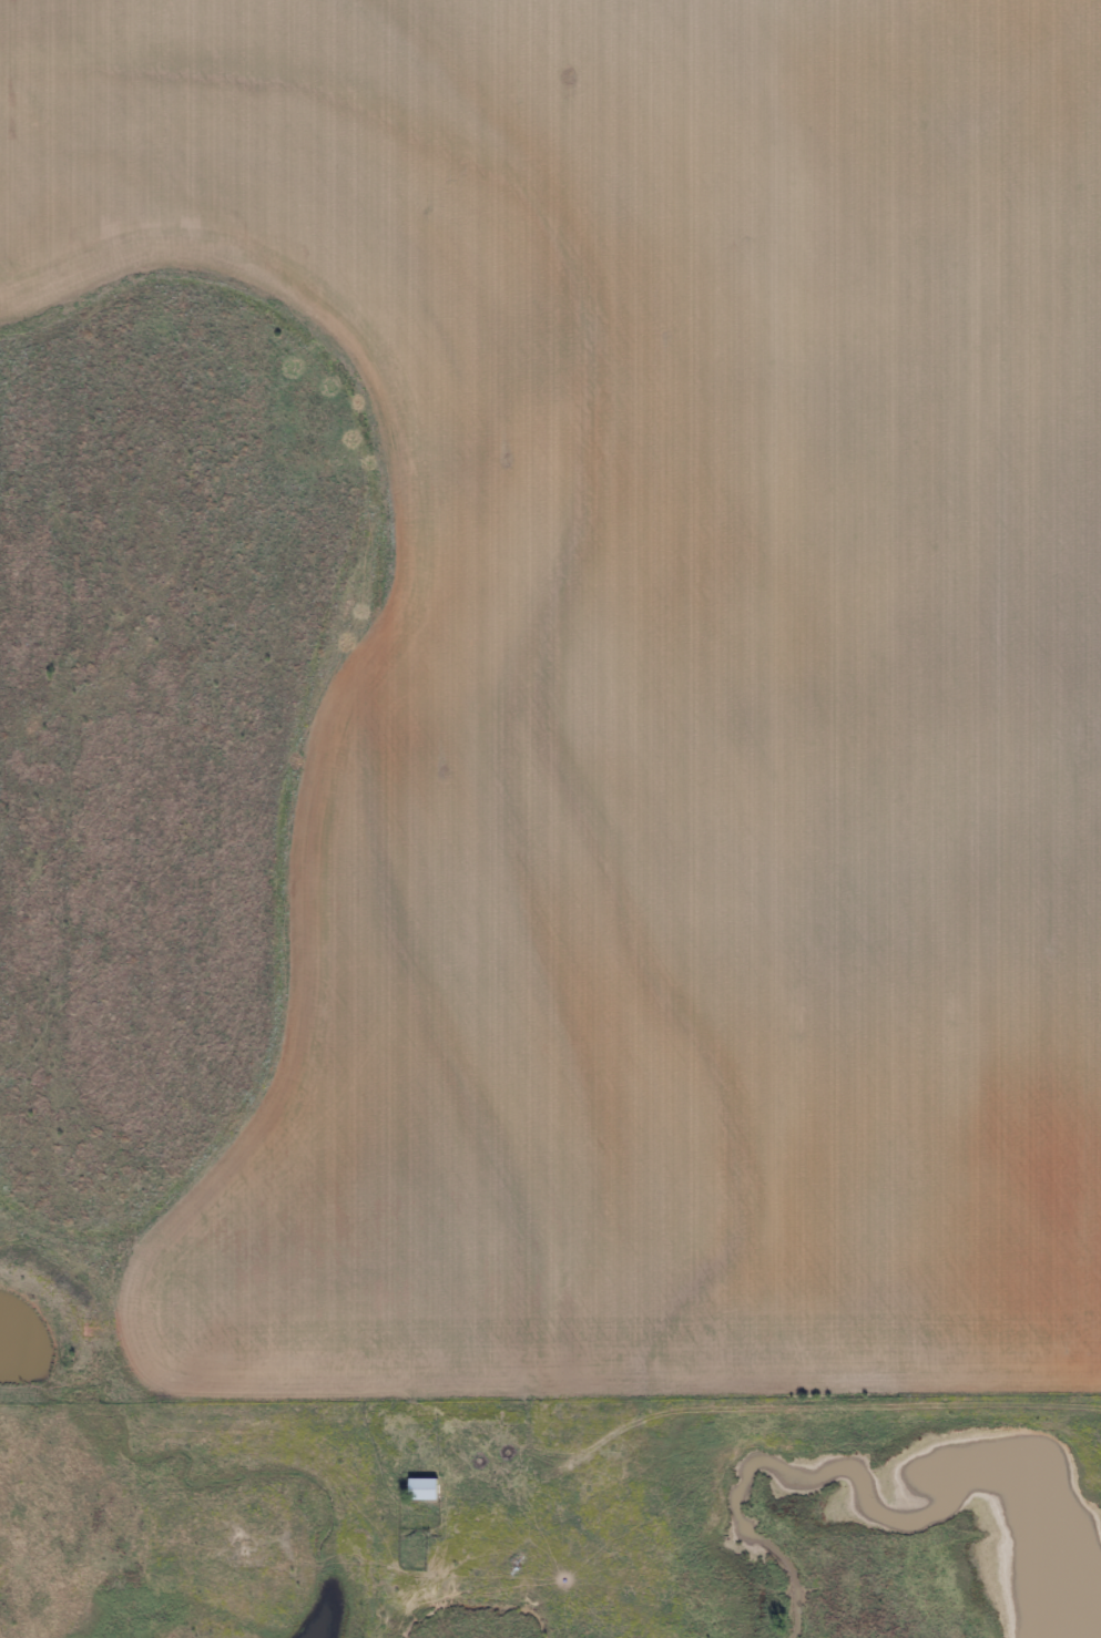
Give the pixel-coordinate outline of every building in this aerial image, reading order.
[(434,1501),(434,1479),(406,1479),(406,1501),(434,1501)]
